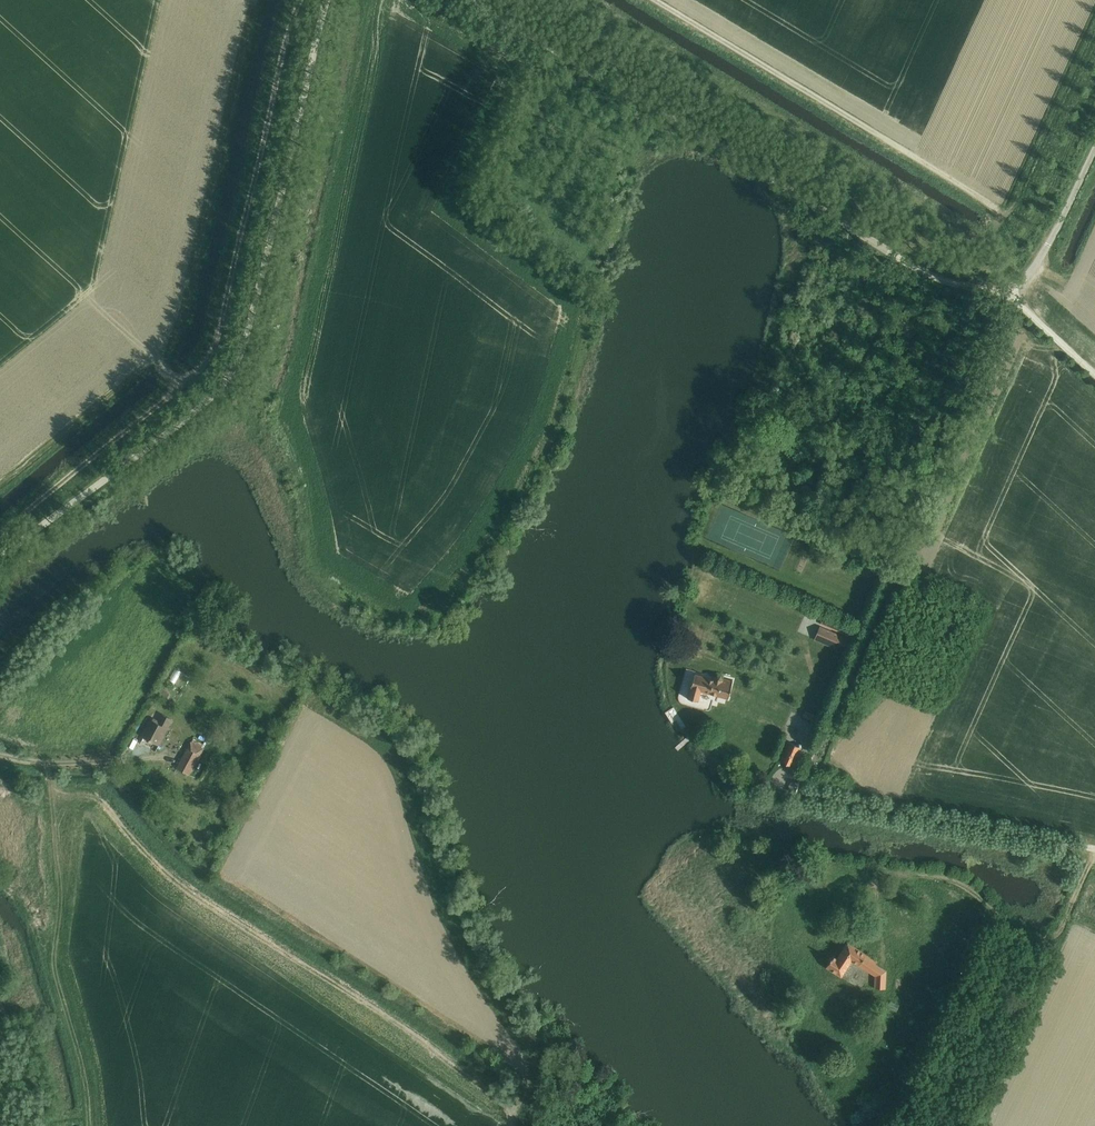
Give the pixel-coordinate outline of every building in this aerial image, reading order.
[(820,626),(814,639),(846,653),(858,629),(825,615),(821,624),(825,626),(824,628),(820,626)] [(690,688),(687,698),(699,701),(701,692),(727,699),(732,685),(723,682),(723,680),(721,675),(717,674),(714,676),(713,680),(708,679),(709,677),(695,673),(691,688),(690,688)] [(676,705),(666,709),(676,730),(686,725),(676,705)] [(806,711),(803,717),(813,722),(816,716),(806,711)] [(152,719),(142,736),(160,745),(165,735),(164,735),(173,719),(162,713),(158,722),(152,719)] [(187,747),(177,767),(190,775),(205,748),(202,747),(203,744),(194,739),(192,742),(191,741),(187,747)] [(788,741),(779,761),(793,767),(802,748),(788,741)] [(784,790),(781,800),(790,803),(793,794),(784,790)] [(834,955),(826,967),(841,977),(851,961),(858,966),(875,976),(874,988),(886,989),(887,971),(876,963),(877,961),(847,941),(837,958),(834,955)] [(891,1001),(888,1007),(897,1012),(900,1006),(891,1001)] [(948,1060),(942,1073),(956,1079),(959,1072),(953,1069),(956,1063),(948,1060)]
